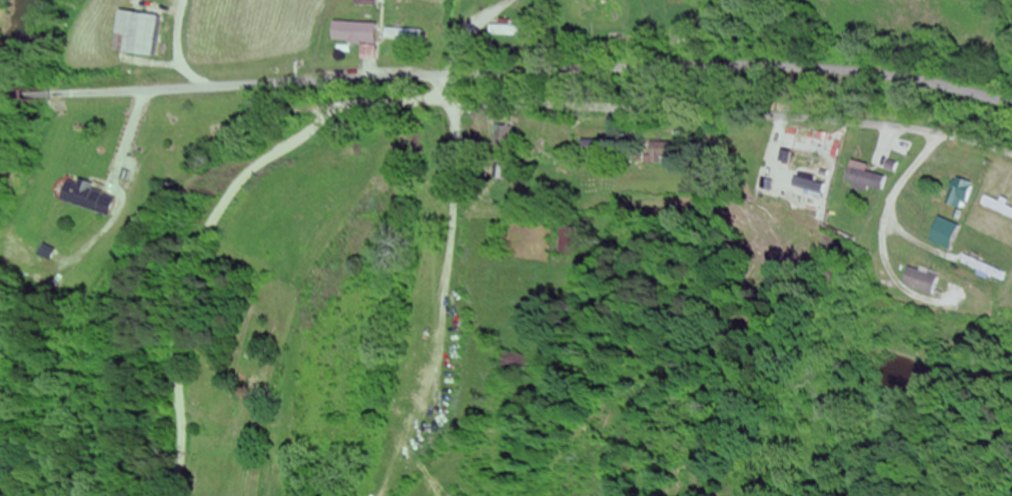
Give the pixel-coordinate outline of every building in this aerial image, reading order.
[(152,58),(157,17),(118,12),(113,53),(152,58)] [(375,61),(376,25),(331,23),(330,43),(361,45),(360,60),(375,61)] [(646,163),(673,163),(673,144),(646,144),(646,163)] [(845,185),(883,196),(889,179),(851,168),(845,185)] [(824,185),(816,185),(816,177),(797,177),(797,189),(811,189),(811,198),(824,198),(824,185)] [(102,218),(109,197),(62,181),(55,203),(102,218)] [(959,227),(938,218),(928,244),(949,253),(959,227)] [(555,256),(572,256),(572,230),(555,230),(555,256)] [(937,280),(909,269),(902,286),(930,297),(937,280)]
